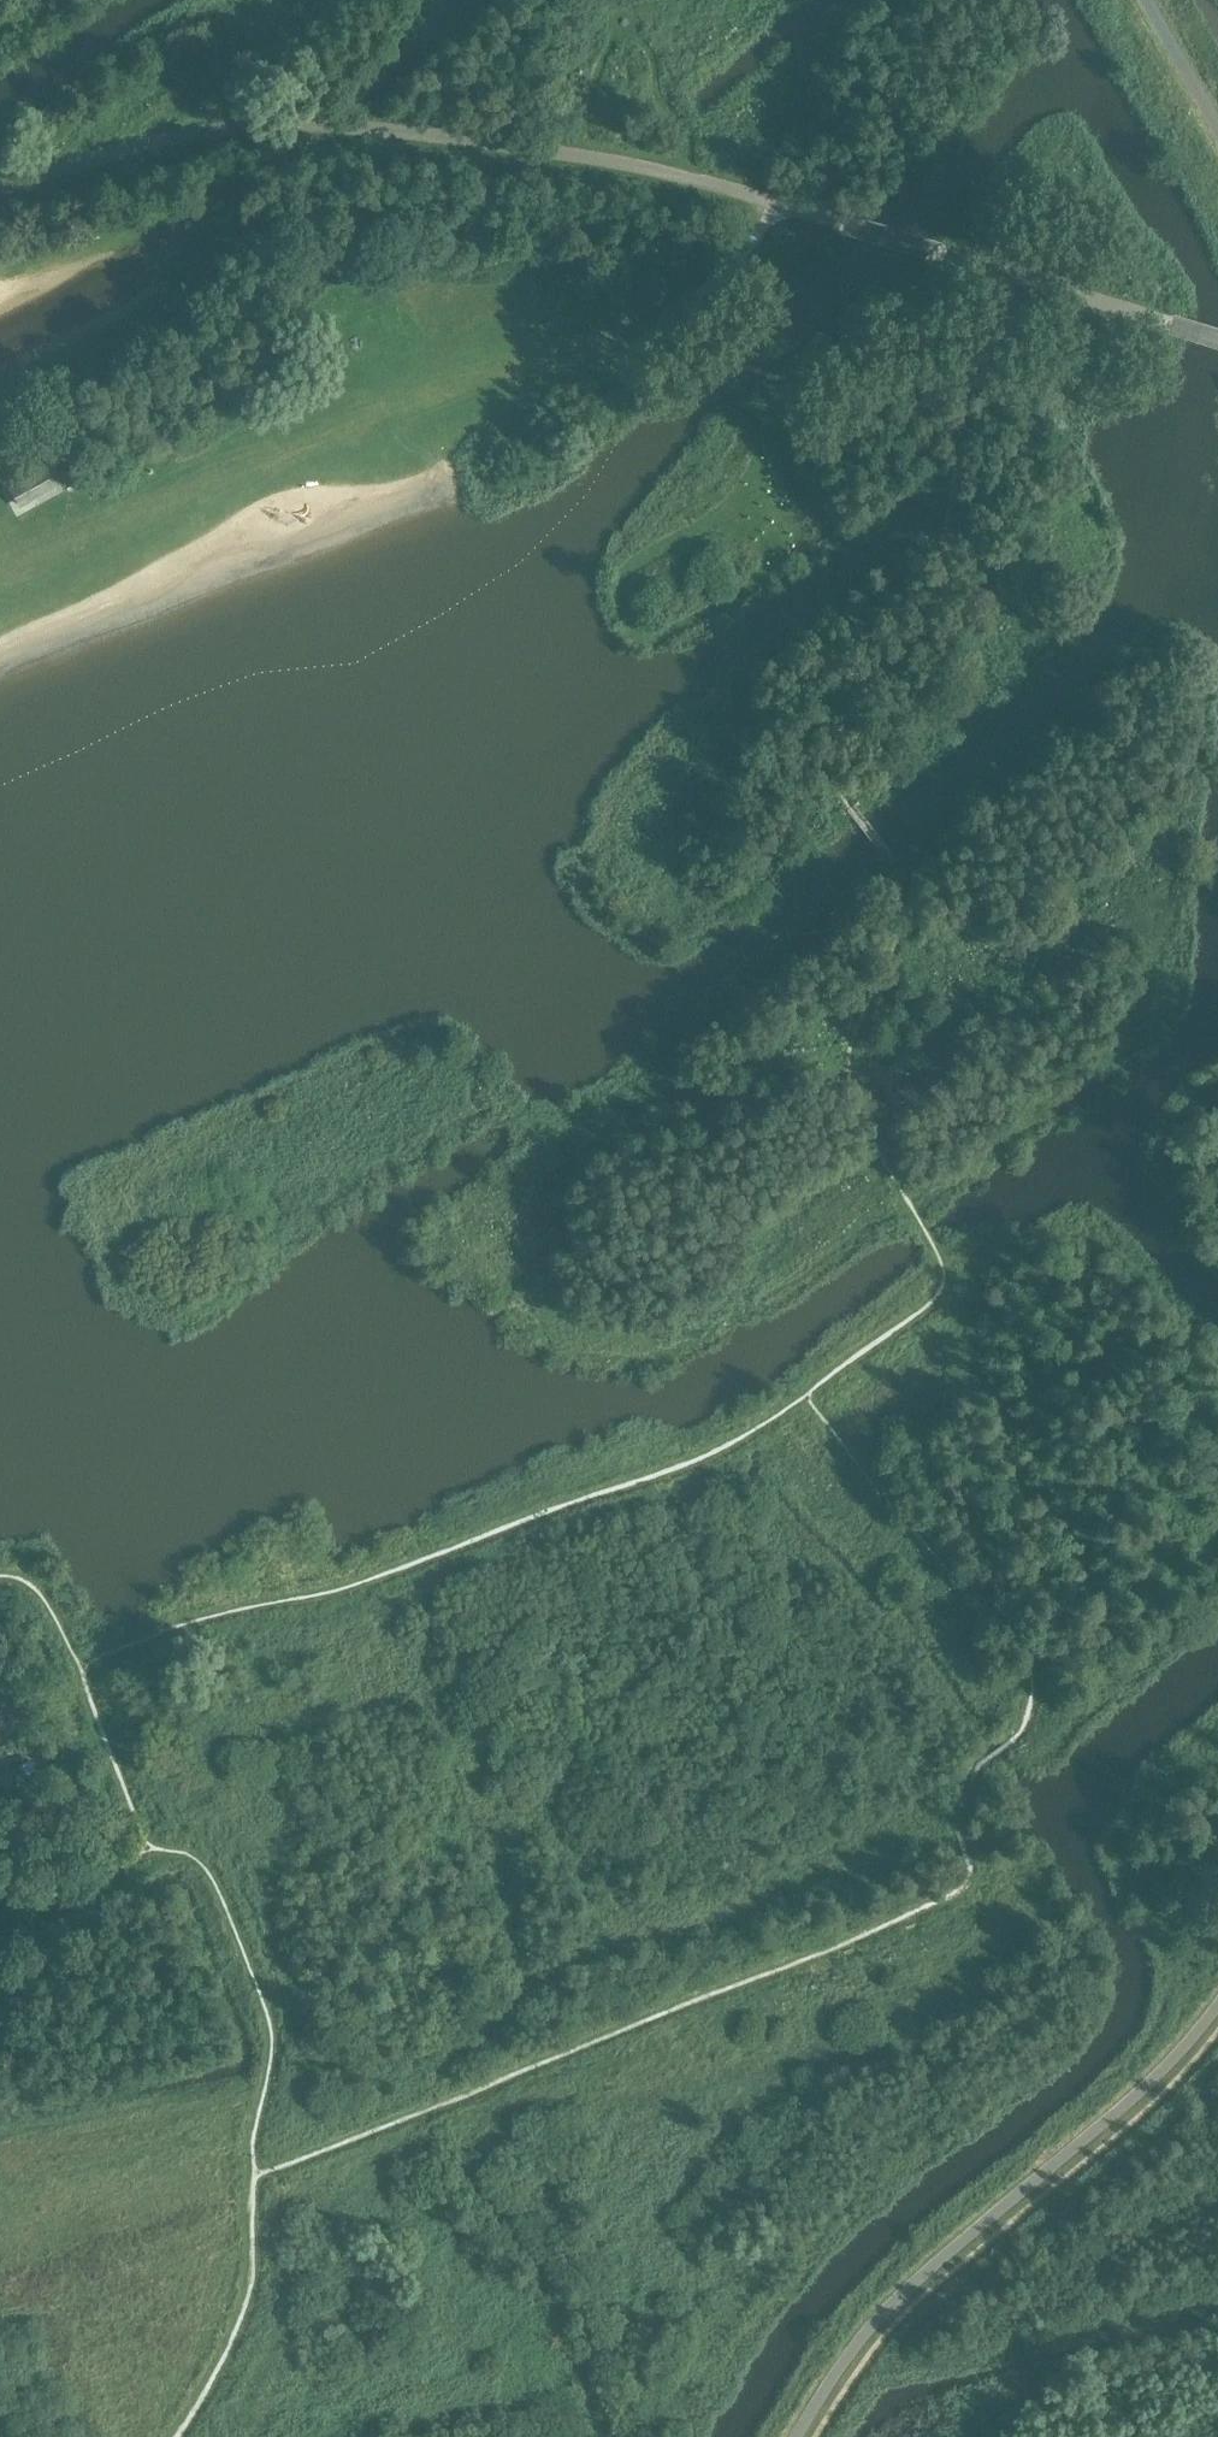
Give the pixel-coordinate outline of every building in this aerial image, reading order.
[(19,508),(53,489),(43,470),(8,489),(19,508)] [(4,1679),(0,1681),(0,1748),(32,1731),(4,1679)]
